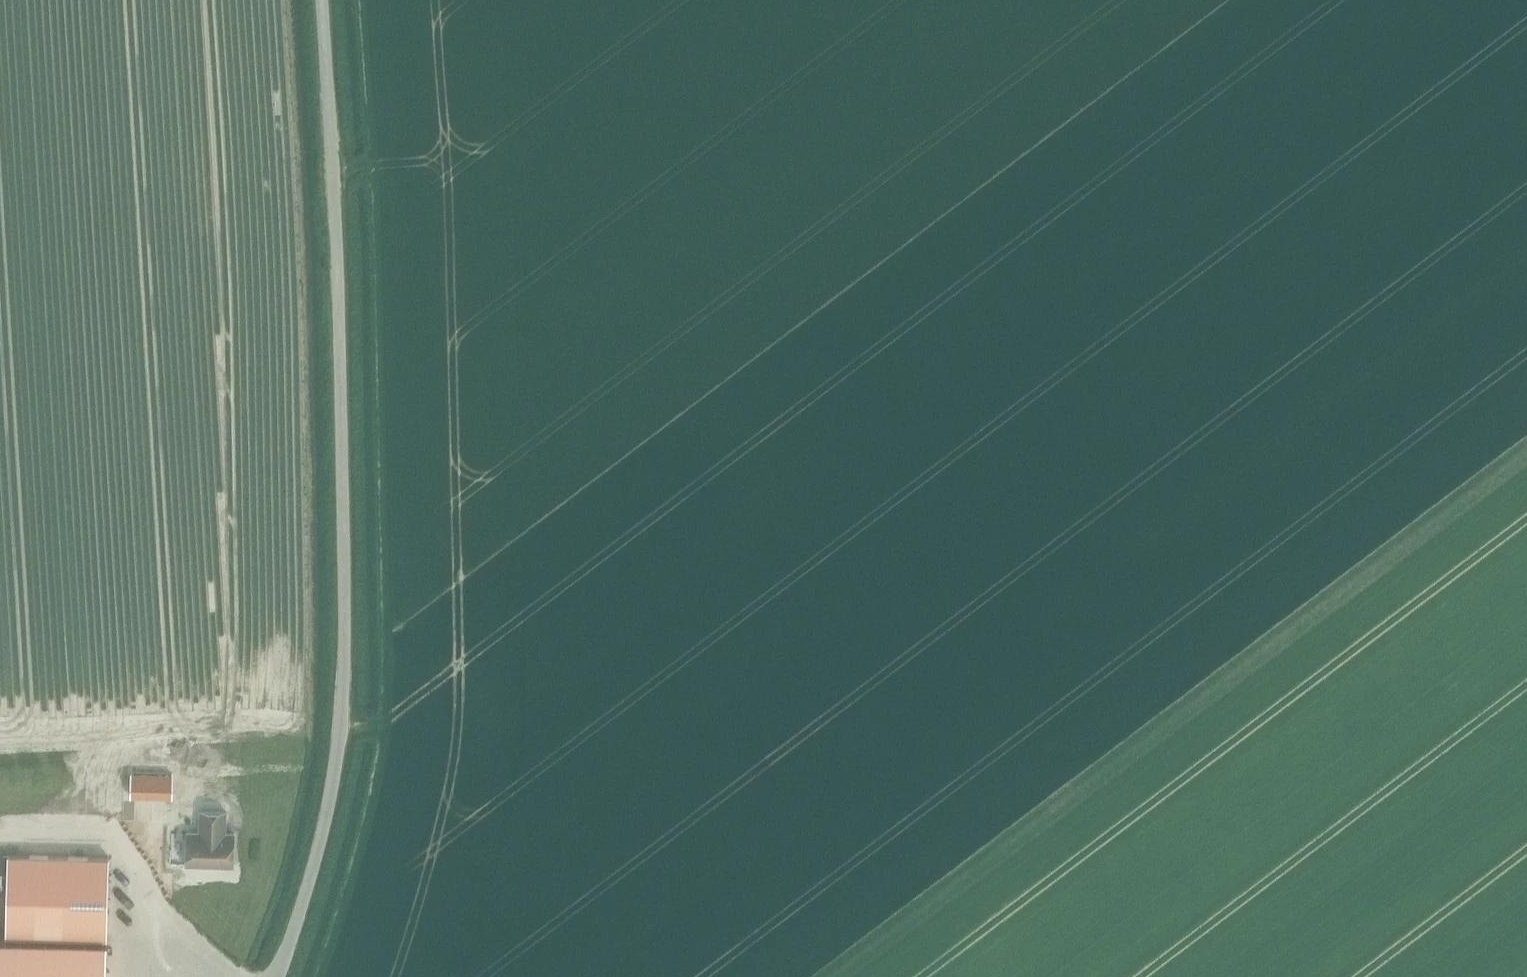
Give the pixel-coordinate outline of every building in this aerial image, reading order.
[(52,796),(27,796),(27,804),(52,803),(52,796)] [(186,829),(186,862),(233,863),(233,830),(225,830),(225,808),(199,808),(199,821),(201,821),(201,829),(186,829)] [(106,938),(108,856),(8,854),(5,934),(106,938)] [(107,942),(0,939),(0,976),(106,976),(107,942)]
